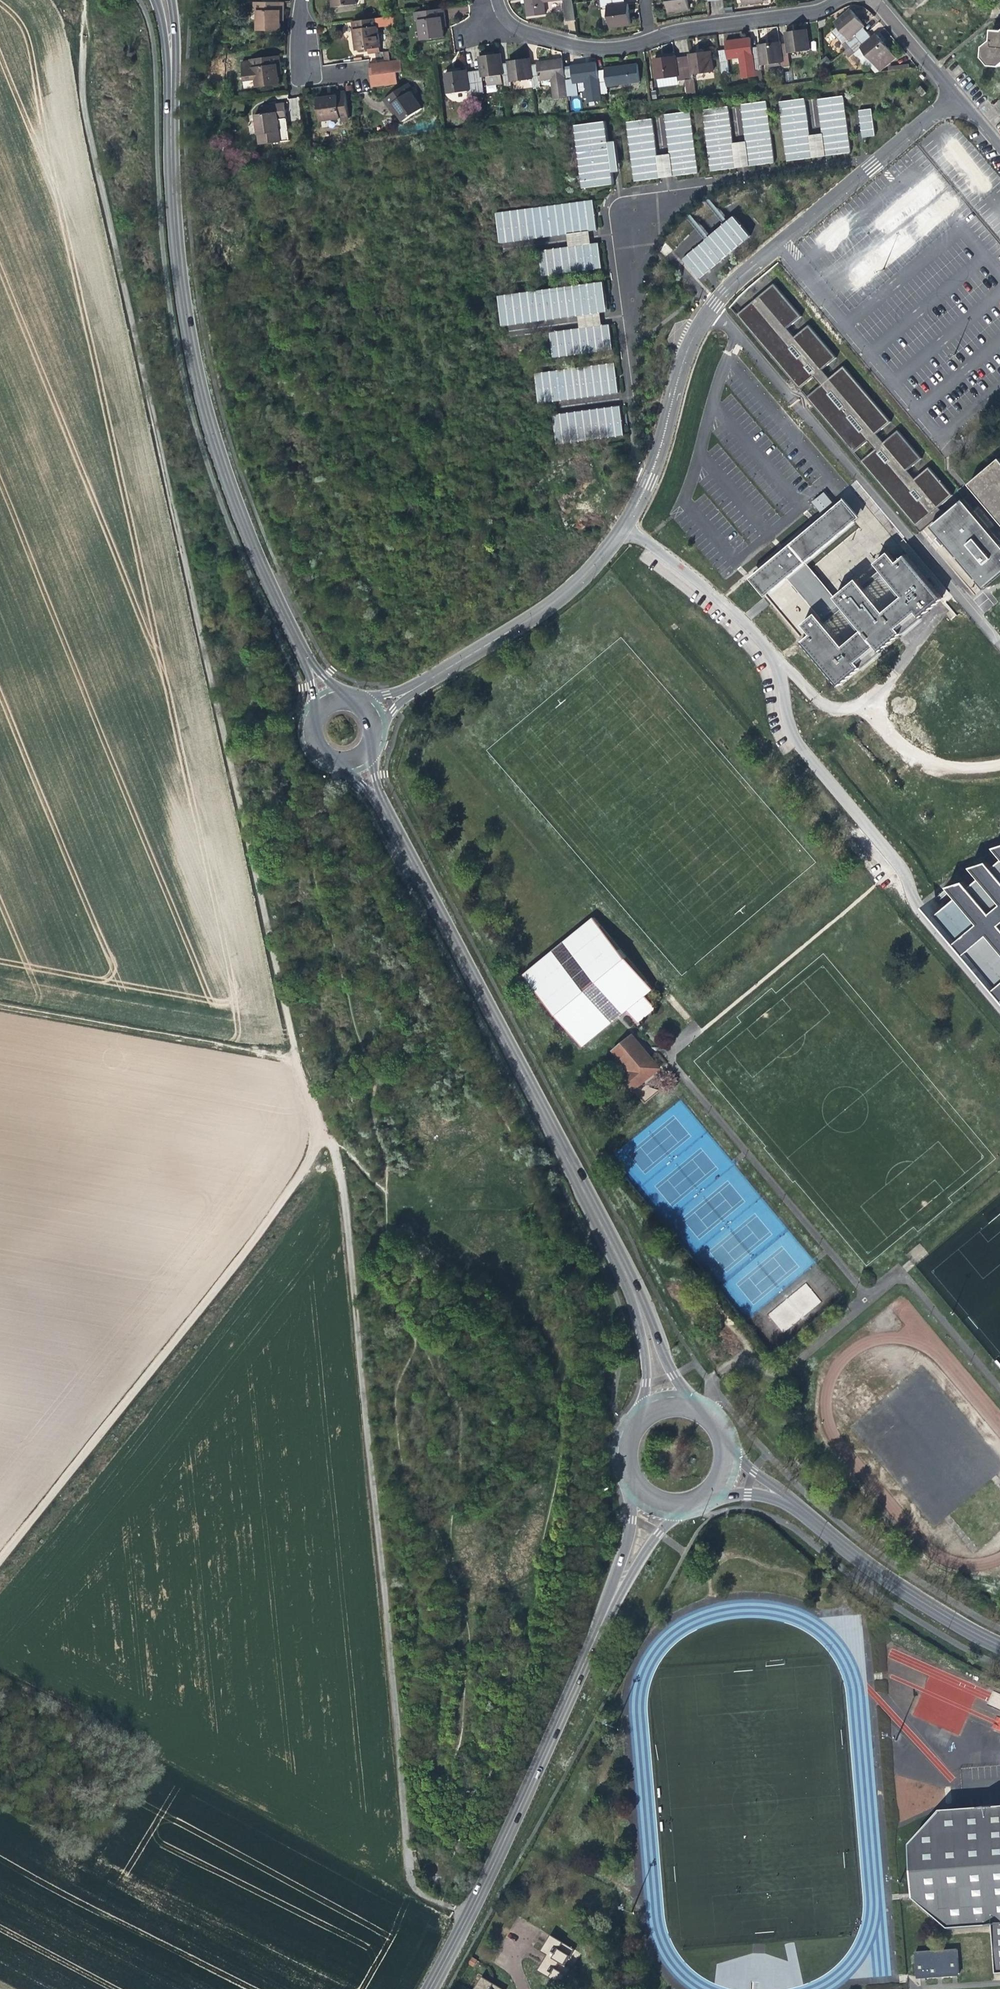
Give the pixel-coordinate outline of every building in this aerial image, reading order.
[(331,9),(354,6),(353,0),(330,0),(331,9)] [(526,18),(544,16),(542,3),(563,0),(565,16),(566,25),(575,23),(572,0),(524,0),(526,18)] [(620,0),(600,0),(599,0),(600,8),(606,7),(608,22),(608,28),(629,26),(626,4),(621,5),(620,0)] [(686,0),(665,0),(667,12),(682,10),(687,9),(686,0)] [(279,4),(253,4),(253,13),(253,34),(275,34),(275,23),(275,14),(279,14),(279,4)] [(830,29),(845,46),(847,44),(864,30),(860,25),(863,22),(859,18),(849,7),(834,20),(836,24),(830,29)] [(448,17),(447,8),(421,12),(417,12),(418,20),(422,19),(425,41),(447,38),(446,32),(445,27),(449,26),(448,17)] [(377,29),(377,21),(351,25),(347,25),(348,33),(352,32),(354,53),(365,52),(366,55),(371,55),(371,51),(377,50),(374,30),(377,29)] [(787,43),(779,45),(781,61),(782,66),(790,65),(789,52),(810,49),(807,28),(791,30),(786,31),(787,43)] [(994,28),(994,38),(986,45),(985,55),(991,63),(999,64),(999,29),(994,28)] [(869,37),(864,30),(847,44),(853,50),(859,45),(879,69),(896,55),(884,42),(875,32),(869,37)] [(755,74),(754,69),(751,48),(749,36),(737,38),(724,40),(725,50),(718,51),(721,72),(728,71),(726,57),(739,55),(742,76),(755,74)] [(760,64),(781,61),(779,45),(778,40),(766,42),(758,44),(758,47),(751,48),(754,69),(761,69),(760,64)] [(689,56),(682,57),(685,79),(692,78),(691,73),(712,70),(709,49),(699,50),(688,52),(689,56)] [(677,80),(685,79),(682,57),(674,58),(674,54),(665,55),(653,57),(656,78),(676,75),(677,80)] [(485,94),(482,79),(488,78),(489,86),(503,84),(501,76),(503,76),(502,67),(500,55),(489,56),(479,58),(482,72),(474,73),(477,95),(485,94)] [(273,68),(277,67),(276,59),(249,62),(251,71),(247,71),(239,72),(241,84),(252,83),(253,91),(276,87),(274,76),(273,68)] [(510,66),(502,67),(503,76),(505,89),(513,88),(512,83),(533,81),(531,68),(530,60),(521,61),(509,63),(510,66)] [(400,61),(368,67),(369,77),(394,74),(401,73),(400,61)] [(539,67),(531,68),(533,81),(534,90),(542,89),(541,82),(554,80),(557,102),(570,100),(569,90),(566,68),(565,62),(548,64),(538,66),(539,67)] [(573,68),(566,68),(569,90),(576,89),(575,82),(588,80),(591,102),(604,100),(603,93),(600,72),(598,62),(583,64),(572,65),(573,68)] [(607,71),(600,72),(603,93),(609,93),(609,86),(641,81),(639,63),(623,65),(607,68),(607,71)] [(239,72),(247,71),(246,64),(238,65),(239,72)] [(469,96),(477,95),(474,73),(467,74),(466,71),(455,72),(446,74),(448,94),(469,91),(469,96)] [(394,74),(369,77),(371,89),(396,85),(394,74)] [(412,91),(407,84),(403,87),(388,98),(382,102),(387,109),(390,112),(392,116),(395,114),(401,122),(420,109),(408,93),(412,91)] [(345,117),(342,92),(333,93),(328,94),(323,94),(324,98),(314,100),(317,121),(337,118),(338,121),(346,120),(345,117)] [(843,96),(818,99),(826,156),(851,152),(843,96)] [(805,98),(779,102),(787,161),(813,158),(805,98)] [(766,101),(740,105),(748,166),(774,163),(766,101)] [(281,103),(259,107),(259,114),(251,115),(255,145),(277,142),(275,121),(283,120),(282,109),(281,103)] [(728,106),(703,110),(711,171),(736,168),(728,106)] [(872,109),(859,111),(863,138),(876,136),(872,109)] [(690,111),(665,115),(673,176),(699,173),(690,111)] [(652,119),(626,122),(634,181),(660,178),(652,119)] [(605,121),(575,125),(583,188),(614,184),(605,121)] [(592,200),(497,213),(501,243),(567,234),(569,247),(591,244),(589,231),(597,230),(592,200)] [(733,216),(683,259),(699,279),(750,236),(745,231),(733,216)] [(679,259),(690,249),(684,242),(673,251),(679,259)] [(591,244),(569,247),(539,251),(543,276),(601,268),(598,243),(591,244)] [(604,281),(500,296),(504,326),(578,316),(580,328),(602,325),(600,312),(608,311),(604,281)] [(774,284),(737,314),(800,388),(814,377),(821,385),(807,397),(854,453),(868,441),(875,449),(861,461),(921,531),(933,521),(935,523),(933,525),(943,537),(939,540),(942,544),(945,548),(949,545),(986,588),(999,577),(999,542),(963,499),(945,515),(939,507),(953,495),(928,467),(915,479),(908,470),(921,459),(898,430),(883,442),(877,434),(891,422),(843,366),(829,378),(822,370),(836,358),(808,325),(795,337),(788,328),(801,317),(774,284)] [(602,325),(580,328),(550,332),(554,357),(613,350),(610,324),(602,325)] [(615,362),(536,373),(540,403),(553,401),(619,392),(615,362)] [(557,415),(553,415),(558,445),(624,435),(622,424),(620,405),(557,415)] [(998,459),(968,485),(999,524),(999,462),(998,459)] [(811,502),(820,512),(832,502),(823,492),(811,502)] [(920,617),(943,598),(903,551),(895,557),(889,550),(875,563),(903,596),(885,611),(857,577),(836,595),(808,562),(861,517),(845,498),(838,503),(751,577),(768,597),(770,600),(795,629),(798,627),(804,634),(806,636),(799,642),(835,686),(862,665),(883,648),(898,635),(900,633),(905,629),(920,617)] [(991,847),(999,858),(999,844),(991,847)] [(990,869),(984,862),(967,867),(976,878),(966,888),(961,881),(943,887),(952,898),(940,908),(999,980),(999,859),(990,869)] [(526,972),(584,1042),(626,1007),(637,1020),(654,1005),(644,993),(652,986),(594,916),(526,972)] [(613,1047),(630,1068),(622,1074),(633,1087),(660,1067),(631,1032),(613,1047)] [(989,1978),(999,1977),(999,1809),(929,1815),(900,1850),(904,1904),(940,1933),(984,1929),(989,1978)] [(565,1977),(558,1974),(568,1958),(543,1943),(532,1959),(540,1963),(530,1980),(546,1988),(558,1988),(565,1977)] [(906,1957),(908,1981),(950,1977),(948,1953),(906,1957)]
